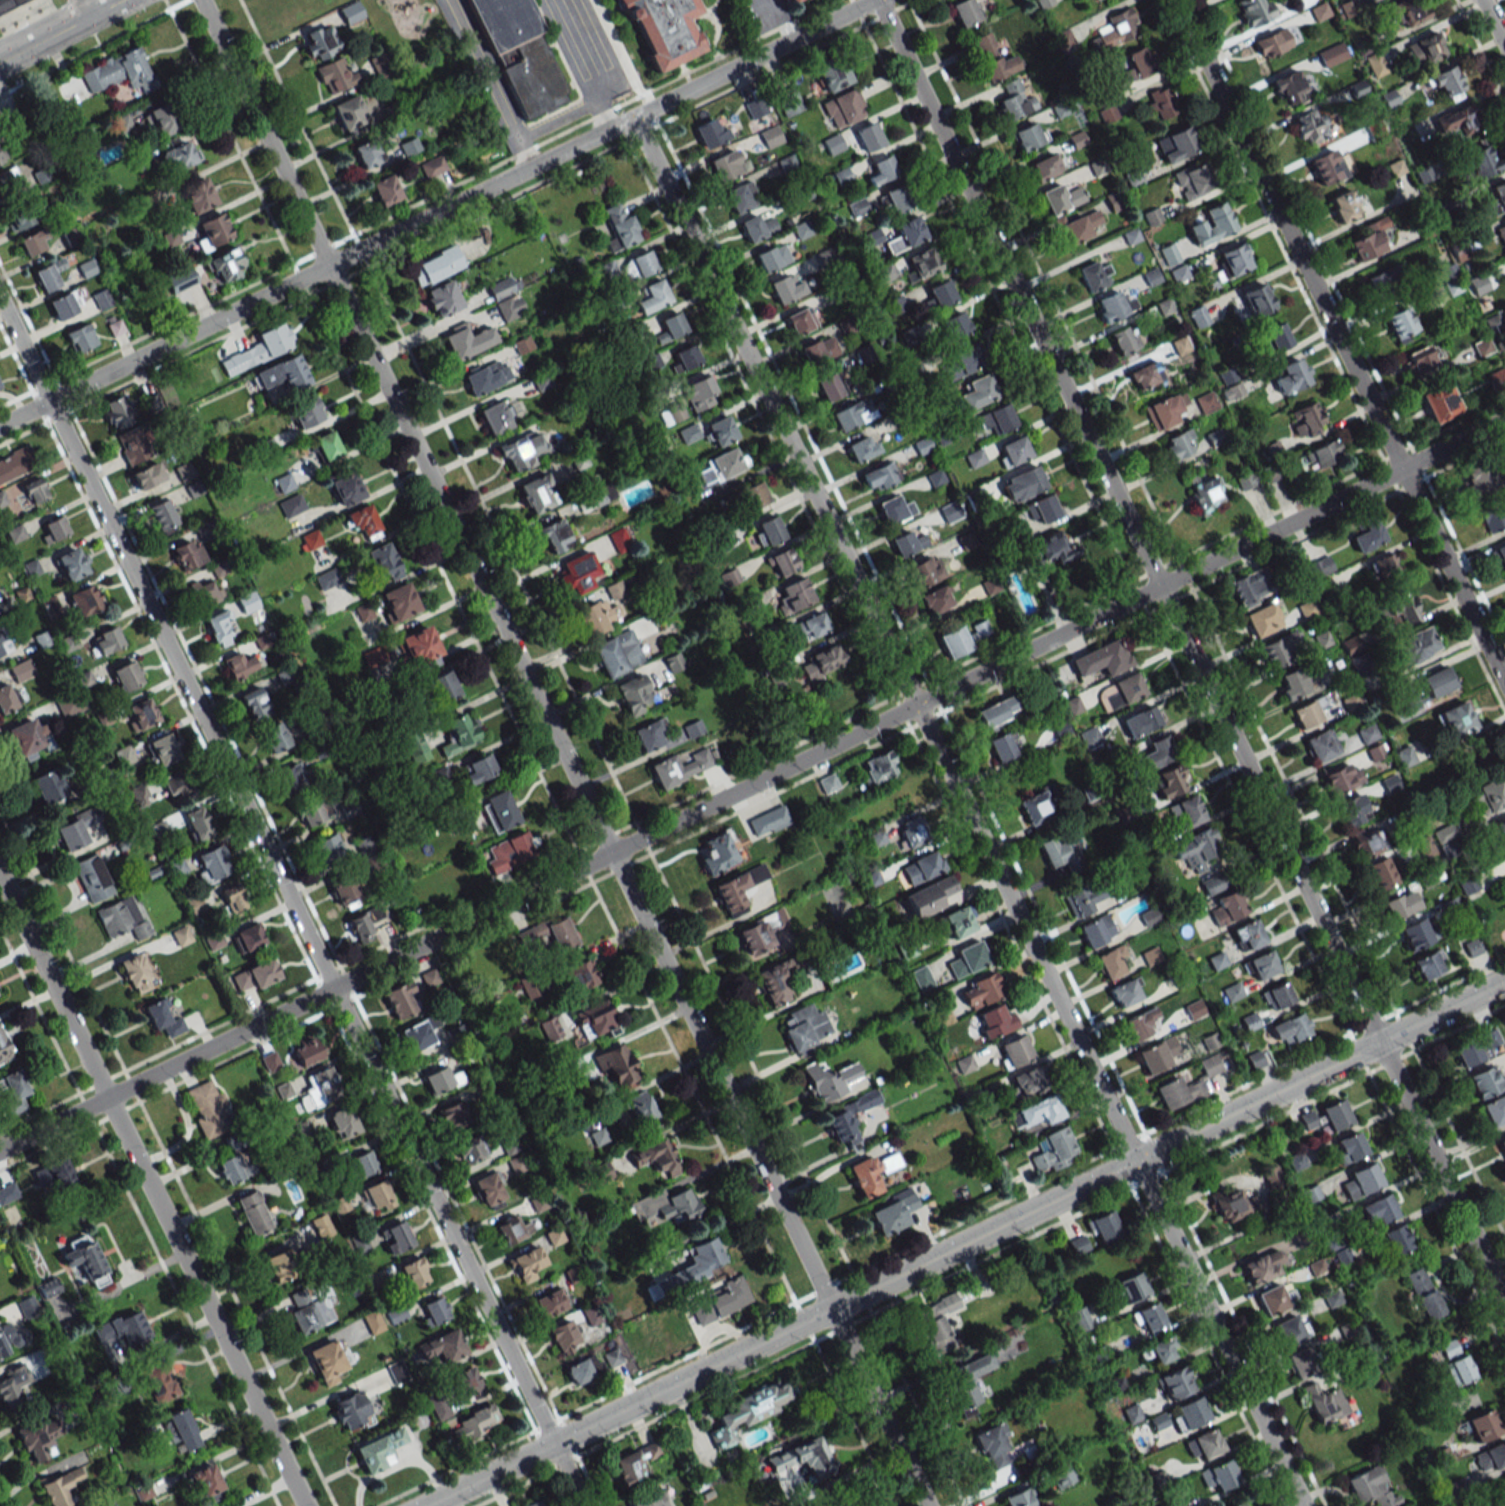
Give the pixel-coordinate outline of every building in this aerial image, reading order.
[(37,0),(0,0),(0,15),(37,0)] [(491,55),(496,53),(502,67),(500,69),(524,120),(565,101),(562,93),(565,92),(545,49),(542,50),(539,44),(541,43),(536,33),(541,30),(527,0),(465,0),(491,55)] [(620,12),(614,0),(693,0),(698,11),(685,17),(691,31),(696,29),(705,50),(656,73),(647,54),(651,53),(633,13),(626,16),(624,10),(620,12)] [(974,0),(960,0),(950,5),(960,28),(982,18),(974,0)] [(1247,30),(1276,15),(1268,0),(1241,0),(1233,4),(1247,30)] [(1421,0),(1401,0),(1388,6),(1399,30),(1428,17),(1421,0)] [(363,17),(355,1),(338,9),(346,25),(363,17)] [(1331,13),(1324,1),(1309,10),(1316,22),(1331,13)] [(1140,35),(1129,8),(1106,17),(1111,30),(1089,39),(1095,53),(1140,35)] [(299,37),(313,62),(338,48),(325,23),(299,37)] [(1294,44),(1285,26),(1255,41),(1264,59),(1294,44)] [(1415,67),(1447,51),(1436,30),(1405,46),(1415,67)] [(1018,69),(1012,54),(1000,59),(989,32),(972,39),(982,64),(980,65),(987,82),(1018,69)] [(1322,67),(1344,60),(1339,44),(1317,51),(1322,67)] [(1124,55),(1130,66),(1121,72),(1128,84),(1156,69),(1142,45),(1124,55)] [(138,46),(79,73),(89,95),(125,78),(130,90),(138,86),(142,95),(157,88),(138,46)] [(368,59),(378,78),(391,71),(382,52),(368,59)] [(851,82),(839,53),(813,64),(825,93),(851,82)] [(1385,74),(1380,53),(1365,56),(1370,77),(1385,74)] [(327,95),(357,81),(346,55),(315,68),(327,95)] [(1439,99),(1463,91),(1454,65),(1430,74),(1439,99)] [(1271,80),(1284,108),(1309,97),(1296,69),(1271,80)] [(1006,97),(997,100),(1003,121),(1037,110),(1032,95),(1024,98),(1018,78),(1001,84),(1006,97)] [(785,118),(804,108),(792,85),(773,94),(785,118)] [(1147,94),(1151,103),(1149,104),(1158,122),(1177,112),(1164,85),(1147,94)] [(821,102),(833,129),(866,115),(855,88),(821,102)] [(1386,108),(1398,101),(1392,90),(1380,97),(1386,108)] [(330,105),(342,132),(368,121),(356,94),(330,105)] [(749,119),(766,114),(761,97),(744,102),(749,119)] [(146,110),(157,139),(177,131),(166,103),(146,110)] [(1441,135),(1450,131),(1454,139),(1480,127),(1468,103),(1433,120),(1441,135)] [(1290,119),(1303,148),(1331,134),(1318,106),(1290,119)] [(727,139),(719,117),(694,127),(703,149),(727,139)] [(1012,133),(1021,153),(1046,140),(1036,121),(1012,133)] [(883,144),(874,122),(854,130),(864,152),(883,144)] [(766,149),(783,141),(775,125),(759,133),(766,149)] [(1154,141),(1165,164),(1197,149),(1186,126),(1154,141)] [(364,170),(386,159),(382,151),(389,148),(381,133),(352,148),(364,170)] [(822,140),(828,155),(844,148),(838,134),(822,140)] [(200,158),(188,138),(159,155),(170,175),(200,158)] [(405,156),(420,149),(415,138),(400,144),(405,156)] [(1460,158),(1475,181),(1499,166),(1484,143),(1460,158)] [(1320,186),(1345,175),(1332,148),(1307,160),(1320,186)] [(708,161),(719,183),(743,171),(733,150),(708,161)] [(1028,165),(1036,183),(1061,170),(1052,153),(1028,165)] [(447,169),(440,154),(419,164),(426,179),(447,169)] [(871,186),(898,173),(888,155),(871,163),(876,174),(867,178),(871,186)] [(1185,201),(1213,188),(1200,161),(1172,175),(1185,201)] [(22,189),(14,167),(0,172),(0,197),(22,189)] [(370,183),(381,207),(401,198),(390,174),(370,183)] [(181,187),(191,214),(216,205),(205,177),(181,187)] [(724,191),(734,214),(759,203),(749,180),(724,191)] [(1504,210),(1504,180),(1489,187),(1495,202),(1488,206),(1492,216),(1504,210)] [(1040,192),(1050,216),(1085,201),(1079,185),(1063,192),(1060,184),(1040,192)] [(883,192),(893,214),(909,207),(899,185),(883,192)] [(1328,198),(1338,223),(1360,215),(1349,189),(1328,198)] [(638,241),(623,201),(603,209),(614,237),(605,240),(610,252),(638,241)] [(1203,210),(1206,218),(1187,226),(1195,246),(1235,230),(1224,202),(1203,210)] [(3,216),(12,232),(35,221),(27,204),(3,216)] [(1057,227),(1066,246),(1104,228),(1094,209),(1057,227)] [(232,236),(220,212),(193,226),(205,249),(232,236)] [(738,223),(748,244),(778,229),(772,218),(762,223),(757,213),(738,223)] [(890,255),(926,237),(915,215),(894,225),(899,235),(884,243),(890,255)] [(1360,227),(1363,235),(1348,242),(1356,261),(1386,249),(1378,230),(1387,226),(1384,217),(1360,227)] [(1504,250),(1504,223),(1494,228),(1504,250)] [(49,246),(41,228),(18,239),(26,257),(49,246)] [(754,255),(763,274),(790,261),(781,242),(754,255)] [(1228,278),(1253,266),(1241,242),(1217,254),(1228,278)] [(1167,266),(1179,260),(1171,243),(1158,249),(1167,266)] [(247,270),(234,246),(206,262),(220,285),(247,270)] [(464,268),(455,246),(411,265),(420,286),(464,268)] [(941,268),(931,246),(907,257),(916,279),(941,268)] [(815,253),(819,265),(835,259),(831,248),(815,253)] [(630,281),(656,269),(648,250),(622,262),(630,281)] [(44,293),(62,284),(56,273),(67,267),(62,257),(33,272),(44,293)] [(84,279),(98,272),(91,257),(76,265),(84,279)] [(1113,281),(1105,265),(1098,268),(1094,261),(1076,269),(1088,294),(1113,281)] [(880,284),(896,276),(888,262),(872,270),(880,284)] [(1169,271),(1174,284),(1189,277),(1184,265),(1169,271)] [(1365,280),(1376,299),(1402,284),(1391,265),(1365,280)] [(175,297),(198,280),(188,267),(165,283),(175,297)] [(791,283),(786,274),(768,283),(778,305),(805,292),(799,280),(791,283)] [(520,291),(515,275),(487,284),(492,300),(520,291)] [(1464,284),(1473,296),(1485,287),(1476,275),(1464,284)] [(635,303),(641,315),(670,301),(660,278),(640,288),(645,298),(635,303)] [(926,288),(935,307),(955,298),(946,279),(926,288)] [(461,308),(451,281),(423,291),(433,318),(461,308)] [(1253,318),(1275,305),(1261,281),(1239,294),(1253,318)] [(56,321),(83,309),(74,289),(47,302),(56,321)] [(91,295),(98,311),(112,304),(105,289),(91,295)] [(1123,301),(1118,290),(1094,302),(1105,324),(1137,308),(1131,296),(1123,301)] [(525,312),(518,294),(495,302),(503,321),(525,312)] [(906,308),(901,295),(885,302),(890,315),(906,308)] [(784,317),(794,336),(816,325),(806,305),(784,317)] [(1188,312),(1196,329),(1210,322),(1201,305),(1188,312)] [(1397,344),(1420,333),(1406,306),(1383,317),(1397,344)] [(969,331),(961,311),(940,320),(949,340),(969,331)] [(659,319),(664,333),(654,336),(656,343),(686,333),(679,312),(659,319)] [(296,345),(284,321),(255,335),(258,342),(218,361),(226,378),(296,345)] [(75,355),(97,343),(86,322),(64,334),(75,355)] [(1268,355),(1292,343),(1282,322),(1258,334),(1268,355)] [(1140,346),(1130,324),(1109,334),(1118,356),(1140,346)] [(483,350),(478,332),(468,335),(465,325),(444,331),(452,359),(483,350)] [(839,353),(829,333),(799,349),(810,368),(839,353)] [(1171,341),(1177,355),(1191,349),(1186,336),(1171,341)] [(1472,344),(1479,357),(1492,350),(1486,337),(1472,344)] [(950,352),(954,360),(939,367),(946,382),(984,365),(973,342),(950,352)] [(1404,355),(1415,377),(1439,365),(1428,343),(1404,355)] [(700,362),(692,344),(673,352),(681,370),(700,362)] [(282,380),(286,391),(308,382),(297,354),(252,372),(259,390),(282,380)] [(472,397),(511,378),(501,357),(462,376),(472,397)] [(1281,396),(1312,380),(1300,358),(1270,374),(1281,396)] [(1135,392),(1164,379),(1156,360),(1127,373),(1135,392)] [(1217,372),(1223,385),(1236,379),(1231,366),(1217,372)] [(1496,395),(1504,391),(1504,372),(1503,368),(1487,374),(1496,395)] [(814,382),(826,402),(847,391),(836,370),(814,382)] [(964,383),(968,391),(958,396),(965,411),(998,397),(987,373),(964,383)] [(537,390),(550,385),(546,374),(533,379),(537,390)] [(693,412),(714,401),(711,395),(715,392),(706,375),(681,388),(693,412)] [(1460,411),(1447,382),(1419,395),(1432,424),(1460,411)] [(1143,407),(1154,432),(1182,419),(1178,408),(1187,404),(1181,390),(1143,407)] [(1195,397),(1200,414),(1217,409),(1211,392),(1195,397)] [(101,404),(111,430),(134,421),(124,395),(101,404)] [(300,429),(324,419),(315,396),(290,406),(300,429)] [(478,411),(491,436),(516,424),(503,399),(478,411)] [(1326,423),(1315,401),(1287,415),(1298,437),(1326,423)] [(685,417),(679,403),(658,413),(665,426),(685,417)] [(859,404),(831,410),(836,430),(863,423),(859,404)] [(1015,426),(1007,404),(976,415),(981,429),(993,425),(996,433),(1015,426)] [(705,424),(714,448),(736,439),(727,415),(705,424)] [(684,444),(699,436),(692,424),(678,432),(684,444)] [(129,466),(150,455),(136,426),(115,436),(129,466)] [(1193,451),(1189,442),(1195,439),(1190,428),(1162,440),(1171,461),(1193,451)] [(538,462),(535,454),(545,450),(536,429),(497,446),(509,474),(538,462)] [(313,439),(324,462),(342,453),(330,430),(313,439)] [(846,445),(854,463),(879,451),(870,434),(846,445)] [(1005,468),(1031,456),(1021,435),(995,448),(1005,468)] [(1314,471),(1343,454),(1333,438),(1304,454),(1314,471)] [(39,466),(28,445),(0,458),(0,485),(39,466)] [(705,461),(708,468),(699,473),(705,486),(746,466),(736,446),(705,461)] [(860,474),(869,493),(899,479),(891,460),(860,474)] [(137,491),(164,478),(157,461),(129,473),(137,491)] [(1462,467),(1469,495),(1493,488),(1485,461),(1462,467)] [(1010,504),(1046,487),(1035,465),(1000,481),(1010,504)] [(273,480),(281,495),(300,485),(293,470),(273,480)] [(341,508),(365,496),(352,470),(328,482),(341,508)] [(1242,491),(1260,483),(1254,470),(1237,478),(1242,491)] [(558,503),(545,473),(516,486),(529,516),(558,503)] [(1227,499),(1213,474),(1186,488),(1200,513),(1227,499)] [(33,507),(50,498),(39,476),(21,485),(33,507)] [(740,491),(749,510),(769,501),(760,481),(740,491)] [(615,496),(610,484),(585,495),(590,507),(615,496)] [(306,508),(298,493),(278,503),(285,519),(306,508)] [(907,517),(897,494),(876,503),(886,526),(907,517)] [(1060,515),(1050,494),(1025,505),(1035,526),(1060,515)] [(160,536),(179,527),(165,498),(146,507),(160,536)] [(1477,511),(1489,535),(1504,527),(1504,506),(1502,499),(1477,511)] [(1350,537),(1359,554),(1386,539),(1373,514),(1356,523),(1361,532),(1350,537)] [(40,537),(49,548),(70,529),(57,515),(43,528),(46,532),(40,537)] [(785,537),(774,515),(752,526),(762,548),(785,537)] [(573,543),(560,517),(536,529),(549,556),(573,543)] [(617,554),(633,546),(624,526),(608,534),(617,554)] [(324,544),(317,529),(300,536),(306,551),(324,544)] [(921,535),(913,539),(908,530),(890,539),(899,558),(926,546),(921,535)] [(1057,564),(1076,555),(1072,546),(1066,548),(1058,530),(1032,541),(1041,561),(1053,556),(1057,564)] [(171,549),(182,572),(205,561),(194,538),(171,549)] [(366,552),(382,584),(402,574),(386,542),(366,552)] [(1504,573),(1504,543),(1493,550),(1504,573)] [(91,573),(84,547),(57,554),(64,580),(91,573)] [(773,577),(798,569),(792,548),(766,556),(773,577)] [(595,586),(591,577),(599,574),(588,550),(560,562),(565,572),(558,575),(568,598),(595,586)] [(1401,577),(1391,552),(1368,562),(1379,586),(1401,577)] [(944,577),(933,554),(904,567),(915,590),(944,577)] [(1332,571),(1328,557),(1307,564),(1311,578),(1332,571)] [(313,577),(320,592),(342,581),(335,566),(313,577)] [(1229,580),(1239,608),(1271,597),(1261,568),(1229,580)] [(779,606),(782,614),(813,601),(803,577),(779,587),(786,603),(779,606)] [(189,586),(198,609),(219,601),(211,578),(189,586)] [(626,593),(620,580),(604,587),(610,601),(626,593)] [(377,594),(390,623),(419,610),(406,581),(377,594)] [(80,619),(105,605),(92,582),(67,597),(80,619)] [(952,605),(947,593),(951,591),(947,583),(919,596),(928,615),(952,605)] [(235,599),(243,615),(259,607),(252,591),(235,599)] [(1401,627),(1417,606),(1398,591),(1382,611),(1401,627)] [(575,611),(587,637),(623,620),(616,604),(608,607),(603,598),(575,611)] [(355,608),(359,622),(373,617),(369,603),(355,608)] [(1277,629),(1267,605),(1243,614),(1253,639),(1277,629)] [(229,619),(225,609),(203,619),(216,649),(232,641),(223,622),(229,619)] [(795,623),(804,641),(829,629),(821,611),(795,623)] [(938,635),(947,658),(989,641),(982,622),(966,628),(964,625),(938,635)] [(399,637),(412,668),(441,656),(428,625),(399,637)] [(1396,641),(1409,664),(1439,649),(1427,625),(1396,641)] [(100,655),(124,645),(116,626),(92,637),(100,655)] [(591,645),(605,679),(644,662),(630,628),(591,645)] [(1296,646),(1289,631),(1257,646),(1268,670),(1290,660),(1286,651),(1296,646)] [(1069,658),(1077,677),(1102,667),(1105,676),(1131,666),(1120,638),(1069,658)] [(807,679),(845,665),(837,645),(799,659),(807,679)] [(242,660),(239,653),(223,658),(229,679),(256,670),(252,657),(242,660)] [(35,673),(27,658),(9,668),(16,683),(35,673)] [(110,671),(121,693),(145,681),(134,659),(110,671)] [(1430,699),(1456,686),(1445,665),(1420,678),(1430,699)] [(1277,675),(1283,699),(1315,690),(1309,667),(1277,675)] [(426,679),(438,704),(460,694),(448,669),(426,679)] [(642,699),(650,695),(641,673),(614,685),(629,718),(647,710),(642,699)] [(1104,712),(1145,694),(1136,673),(1095,691),(1104,712)] [(10,682),(0,686),(0,714),(20,705),(10,682)] [(239,695),(253,723),(272,714),(258,686),(239,695)] [(1323,718),(1319,709),(1329,704),(1324,694),(1291,710),(1301,730),(1323,718)] [(975,710),(984,731),(1021,716),(1013,695),(975,710)] [(1070,714),(1081,709),(1075,696),(1064,702),(1070,714)] [(123,709),(134,732),(158,720),(147,697),(123,709)] [(1475,728),(1464,700),(1434,713),(1446,740),(1475,728)] [(1121,719),(1129,738),(1160,724),(1152,706),(1121,719)] [(451,742),(439,747),(443,757),(480,740),(467,711),(442,722),(451,742)] [(16,756),(49,745),(39,716),(6,728),(16,756)] [(662,743),(657,732),(666,727),(662,717),(632,731),(642,753),(662,743)] [(269,753),(291,744),(281,721),(260,730),(269,753)] [(1302,741),(1315,764),(1340,750),(1328,728),(1302,741)] [(157,767),(179,757),(167,732),(145,742),(157,767)] [(1017,754),(1005,732),(986,741),(997,763),(1017,754)] [(1150,751),(1140,756),(1147,770),(1176,757),(1166,735),(1146,744),(1150,751)] [(1394,752),(1401,767),(1414,761),(1407,746),(1394,752)] [(660,790),(714,765),(706,747),(690,755),(692,760),(680,765),(675,754),(649,765),(660,790)] [(896,773),(889,751),(858,762),(866,784),(896,773)] [(467,786),(497,773),(488,753),(464,764),(467,773),(462,775),(467,786)] [(306,784),(297,763),(276,771),(285,792),(306,784)] [(1162,800),(1189,786),(1178,764),(1151,777),(1162,800)] [(1364,782),(1358,767),(1350,770),(1348,764),(1322,774),(1330,795),(1364,782)] [(168,798),(192,790),(184,769),(161,777),(168,798)] [(31,781),(53,770),(65,794),(43,805),(31,781)] [(817,781),(825,795),(839,786),(831,773),(817,781)] [(1478,817),(1504,807),(1504,788),(1500,776),(1467,790),(1478,817)] [(129,790),(138,808),(151,801),(142,783),(129,790)] [(1018,802),(1030,826),(1055,813),(1043,789),(1018,802)] [(518,824),(508,791),(481,799),(491,832),(518,824)] [(1362,822),(1360,813),(1368,811),(1362,794),(1337,802),(1346,827),(1362,822)] [(1168,806),(1179,831),(1204,819),(1193,795),(1168,806)] [(306,828),(324,818),(315,800),(296,810),(306,828)] [(747,820),(754,836),(789,820),(782,804),(747,820)] [(182,813),(196,841),(213,832),(199,805),(182,813)] [(904,849),(930,839),(919,815),(894,825),(904,849)] [(1502,849),(1504,847),(1504,819),(1492,824),(1502,849)] [(54,830),(76,820),(88,843),(66,854),(54,830)] [(1438,845),(1459,833),(1453,821),(1431,833),(1438,845)] [(1350,833),(1358,859),(1382,851),(1374,825),(1350,833)] [(1185,856),(1192,874),(1205,869),(1201,859),(1219,852),(1210,828),(1170,845),(1176,860),(1185,856)] [(740,859),(727,830),(702,841),(706,852),(698,855),(706,874),(740,859)] [(487,847),(491,857),(486,859),(492,874),(535,857),(525,831),(487,847)] [(344,858),(335,833),(316,840),(324,865),(344,858)] [(1038,843),(1049,868),(1066,860),(1070,868),(1075,866),(1072,859),(1078,856),(1070,837),(1057,843),(1054,836),(1038,843)] [(198,858),(220,848),(231,871),(210,882),(198,858)] [(944,869),(934,849),(899,867),(909,887),(944,869)] [(73,865),(95,854),(114,893),(92,904),(73,865)] [(1396,882),(1385,856),(1363,866),(1374,891),(1396,882)] [(173,876),(187,870),(181,857),(167,863),(173,876)] [(766,878),(760,864),(712,885),(727,918),(747,909),(738,891),(766,878)] [(1206,897),(1227,887),(1220,872),(1199,882),(1206,897)] [(329,882),(343,911),(361,903),(348,873),(329,882)] [(1479,888),(1472,875),(1458,884),(1465,897),(1479,888)] [(903,895),(914,919),(948,904),(944,894),(953,890),(947,876),(903,895)] [(1095,909),(1092,901),(1102,898),(1096,882),(1068,892),(1076,916),(1095,909)] [(220,891),(231,914),(247,905),(235,883),(220,891)] [(1420,908),(1412,889),(1382,902),(1390,921),(1420,908)] [(1214,897),(1217,908),(1210,910),(1214,924),(1247,915),(1241,890),(1214,897)] [(96,913),(118,902),(129,925),(107,936),(96,913)] [(383,916),(375,904),(347,923),(360,942),(374,933),(369,925),(383,916)] [(746,956),(773,945),(768,932),(787,924),(781,909),(734,928),(746,956)] [(972,933),(968,910),(936,915),(940,937),(948,935),(948,936),(972,933)] [(551,939),(557,953),(579,944),(566,913),(516,935),(523,951),(551,939)] [(1088,948),(1115,934),(1104,913),(1077,927),(1088,948)] [(1436,938),(1425,916),(1397,929),(1408,951),(1436,938)] [(1242,952),(1266,941),(1255,918),(1231,929),(1242,952)] [(266,941),(256,922),(231,935),(241,954),(266,941)] [(171,933),(179,947),(192,940),(185,926),(171,933)] [(1469,956),(1482,951),(1476,938),(1464,944),(1469,956)] [(954,979),(989,962),(978,940),(954,951),(958,959),(947,964),(954,979)] [(1123,973),(1118,959),(1125,957),(1121,946),(1095,955),(1104,980),(1123,973)] [(1140,953),(1147,967),(1161,959),(1155,946),(1140,953)] [(1280,970),(1269,949),(1245,961),(1255,982),(1280,970)] [(1438,949),(1411,961),(1421,982),(1447,970),(1438,949)] [(755,972),(769,1007),(791,999),(782,979),(804,970),(798,954),(755,972)] [(119,964),(137,955),(150,980),(147,981),(151,989),(138,996),(134,988),(131,989),(119,964)] [(571,994),(598,981),(587,957),(560,971),(571,994)] [(255,988),(280,978),(271,958),(231,975),(239,993),(254,986),(255,988)] [(421,974),(427,988),(440,982),(434,968),(421,974)] [(919,991),(933,986),(926,968),(912,973),(919,991)] [(1003,995),(994,972),(958,987),(968,1010),(1003,995)] [(519,979),(525,999),(542,993),(536,973),(519,979)] [(1145,996),(1136,977),(1108,989),(1117,1009),(1145,996)] [(382,993),(395,1020),(415,1010),(408,995),(414,992),(409,980),(382,993)] [(1294,1001),(1285,981),(1260,993),(1269,1013),(1294,1001)] [(1227,1003),(1244,995),(1238,982),(1221,989),(1227,1003)] [(144,1009),(166,998),(176,1019),(180,1017),(187,1031),(168,1040),(163,1029),(155,1032),(144,1009)] [(571,1014),(585,1041),(616,1026),(603,999),(571,1014)] [(1205,1013),(1198,999),(1184,1006),(1190,1020),(1205,1013)] [(793,1054),(797,1052),(800,1058),(811,1053),(807,1043),(831,1033),(821,1009),(814,1012),(811,1004),(778,1017),(793,1054)] [(1018,1026),(1010,1010),(1003,1014),(999,1004),(974,1016),(986,1041),(1018,1026)] [(1157,1017),(1152,1007),(1122,1022),(1131,1042),(1153,1032),(1148,1021),(1157,1017)] [(1240,1019),(1246,1031),(1259,1025),(1253,1012),(1240,1019)] [(1270,1024),(1276,1046),(1310,1036),(1304,1014),(1270,1024)] [(539,1023),(547,1042),(561,1036),(553,1016),(539,1023)] [(437,1039),(427,1017),(399,1031),(410,1053),(437,1039)] [(13,1059),(0,1025),(0,1064),(13,1059)] [(1452,1048),(1462,1070),(1494,1056),(1491,1049),(1501,1044),(1494,1029),(1452,1048)] [(1032,1058),(1022,1034),(997,1046),(1008,1069),(1032,1058)] [(316,1037),(291,1046),(299,1067),(323,1058),(316,1037)] [(1137,1052),(1146,1073),(1179,1058),(1170,1037),(1137,1052)] [(637,1077),(622,1043),(593,1056),(602,1076),(608,1073),(615,1087),(637,1077)] [(260,1057),(265,1070),(280,1065),(274,1051),(260,1057)] [(1198,1062),(1205,1077),(1221,1070),(1214,1055),(1198,1062)] [(1249,1058),(1252,1068),(1263,1066),(1260,1055),(1249,1058)] [(862,1083),(854,1062),(826,1074),(820,1059),(801,1067),(815,1102),(862,1083)] [(1498,1064),(1467,1074),(1474,1098),(1504,1089),(1504,1088),(1498,1064)] [(1043,1085),(1035,1065),(1008,1077),(1016,1097),(1043,1085)] [(305,1075),(310,1089),(297,1093),(303,1111),(337,1099),(327,1067),(305,1075)] [(449,1074),(447,1067),(423,1074),(428,1093),(465,1083),(462,1071),(449,1074)] [(22,1097),(29,1094),(19,1069),(0,1077),(0,1095),(9,1116),(27,1108),(22,1097)] [(1164,1111),(1206,1094),(1200,1079),(1182,1086),(1178,1077),(1154,1087),(1164,1111)] [(204,1140),(233,1127),(212,1079),(185,1090),(196,1115),(193,1116),(204,1140)] [(625,1100),(642,1132),(660,1122),(642,1090),(625,1100)] [(834,1144),(845,1140),(848,1149),(859,1145),(847,1115),(880,1103),(876,1092),(822,1112),(834,1144)] [(1490,1127),(1504,1120),(1504,1093),(1480,1104),(1490,1127)] [(1044,1124),(1062,1117),(1053,1094),(1016,1110),(1022,1126),(1041,1118),(1044,1124)] [(1352,1121),(1341,1099),(1319,1109),(1330,1132),(1352,1121)] [(437,1110),(445,1132),(468,1123),(459,1101),(437,1110)] [(359,1131),(346,1104),(326,1115),(339,1141),(359,1131)] [(311,1132),(305,1121),(294,1126),(299,1137),(311,1132)] [(1051,1169),(1079,1158),(1066,1127),(1035,1139),(1041,1153),(1030,1157),(1035,1171),(1049,1165),(1051,1169)] [(1367,1154),(1356,1131),(1331,1143),(1341,1166),(1367,1154)] [(462,1163),(486,1155),(479,1136),(455,1144),(462,1163)] [(628,1154),(635,1168),(650,1162),(655,1172),(662,1168),(667,1178),(679,1172),(663,1138),(628,1154)] [(344,1162),(355,1181),(378,1168),(367,1149),(344,1162)] [(241,1151),(215,1163),(225,1186),(251,1174),(241,1151)] [(859,1199),(880,1191),(874,1176),(900,1166),(895,1153),(873,1162),(870,1156),(846,1165),(859,1199)] [(76,1184),(64,1156),(44,1165),(56,1193),(76,1184)] [(595,1185),(613,1177),(606,1161),(588,1169),(595,1185)] [(1339,1179),(1350,1200),(1383,1184),(1372,1162),(1339,1179)] [(505,1198),(496,1171),(473,1179),(482,1206),(505,1198)] [(360,1188),(368,1212),(393,1204),(385,1180),(360,1188)] [(14,1182),(0,1187),(0,1205),(20,1198),(14,1182)] [(1244,1199),(1236,1182),(1209,1195),(1223,1224),(1258,1207),(1253,1195),(1244,1199)] [(699,1213),(689,1188),(653,1203),(660,1220),(679,1212),(682,1220),(699,1213)] [(250,1236),(272,1226),(255,1189),(234,1199),(250,1236)] [(868,1210),(878,1236),(909,1224),(905,1212),(917,1207),(912,1194),(868,1210)] [(1359,1205),(1364,1221),(1376,1217),(1378,1223),(1397,1216),(1389,1194),(1359,1205)] [(331,1198),(335,1213),(349,1210),(345,1195),(331,1198)] [(1100,1245),(1122,1234),(1109,1210),(1087,1222),(1100,1245)] [(309,1220),(319,1240),(334,1233),(324,1213),(309,1220)] [(520,1225),(514,1214),(494,1224),(505,1245),(533,1231),(527,1221),(520,1225)] [(388,1254),(411,1246),(403,1221),(380,1229),(388,1254)] [(1381,1232),(1390,1256),(1412,1248),(1402,1223),(1381,1232)] [(66,1242),(69,1250),(61,1253),(66,1267),(79,1262),(90,1289),(110,1281),(91,1233),(66,1242)] [(1088,1250),(1083,1235),(1069,1240),(1074,1255),(1088,1250)] [(693,1263),(651,1283),(659,1300),(695,1283),(691,1275),(723,1259),(712,1236),(686,1249),(693,1263)] [(536,1270),(547,1264),(534,1244),(508,1260),(523,1284),(538,1274),(536,1270)] [(262,1258),(273,1283),(297,1273),(286,1248),(262,1258)] [(1241,1263),(1250,1285),(1285,1270),(1277,1249),(1241,1263)] [(430,1280),(420,1257),(399,1265),(409,1289),(430,1280)] [(1312,1277),(1326,1271),(1320,1258),(1307,1264),(1312,1277)] [(1443,1313),(1422,1266),(1404,1274),(1425,1321),(1443,1313)] [(1115,1280),(1123,1304),(1148,1296),(1141,1272),(1115,1280)] [(37,1284),(43,1299),(60,1291),(54,1277),(37,1284)] [(697,1326),(751,1302),(743,1283),(689,1307),(697,1326)] [(1256,1292),(1264,1316),(1297,1305),(1292,1289),(1282,1292),(1280,1284),(1256,1292)] [(320,1326),(305,1288),(289,1294),(295,1309),(289,1312),(298,1335),(320,1326)] [(540,1319),(566,1306),(558,1288),(532,1301),(540,1319)] [(954,1347),(941,1316),(961,1307),(954,1292),(914,1310),(933,1355),(954,1347)] [(422,1318),(426,1327),(449,1318),(440,1296),(422,1304),(427,1316),(422,1318)] [(1147,1333),(1165,1324),(1154,1302),(1135,1312),(1147,1333)] [(589,1327),(602,1321),(595,1304),(582,1309),(589,1327)] [(1079,1333),(1093,1326),(1083,1306),(1069,1313),(1079,1333)] [(406,1319),(403,1307),(387,1311),(389,1323),(406,1319)] [(92,1326),(99,1345),(123,1336),(127,1346),(149,1338),(138,1309),(92,1326)] [(362,1315),(369,1334),(384,1329),(377,1310),(362,1315)] [(1309,1334),(1296,1313),(1272,1327),(1285,1348),(1309,1334)] [(558,1354),(580,1344),(568,1319),(546,1329),(558,1354)] [(0,1325),(0,1357),(22,1348),(11,1321),(0,1325)] [(466,1353),(455,1328),(416,1346),(423,1361),(438,1354),(442,1364),(466,1353)] [(1147,1345),(1156,1365),(1178,1356),(1169,1336),(1147,1345)] [(348,1375),(333,1340),(307,1350),(322,1385),(348,1375)] [(1314,1370),(1302,1347),(1284,1356),(1296,1380),(1314,1370)] [(603,1353),(607,1368),(623,1365),(620,1349),(603,1353)] [(942,1372),(962,1419),(974,1414),(971,1405),(979,1402),(969,1378),(994,1367),(987,1353),(942,1372)] [(564,1367),(572,1386),(605,1373),(598,1354),(564,1367)] [(1475,1377),(1464,1354),(1443,1364),(1454,1387),(1475,1377)] [(15,1388),(31,1380),(23,1363),(0,1374),(0,1403),(3,1410),(22,1401),(15,1388)] [(154,1403),(175,1395),(162,1364),(141,1373),(154,1403)] [(450,1375),(463,1402),(484,1392),(471,1365),(450,1375)] [(1165,1401),(1193,1391),(1184,1366),(1156,1376),(1165,1401)] [(715,1450),(734,1442),(728,1426),(739,1422),(741,1426),(778,1412),(776,1406),(795,1399),(786,1378),(728,1400),(732,1409),(716,1416),(720,1427),(708,1432),(715,1450)] [(1321,1393),(1315,1381),(1301,1387),(1318,1426),(1348,1412),(1337,1386),(1321,1393)] [(368,1413),(357,1390),(332,1402),(343,1425),(368,1413)] [(1177,1414),(1171,1417),(1179,1433),(1209,1420),(1198,1396),(1174,1408),(1177,1414)] [(1120,1410),(1130,1425),(1143,1417),(1134,1402),(1120,1410)] [(500,1423),(492,1404),(450,1422),(457,1441),(500,1423)] [(201,1445),(184,1407),(165,1416),(183,1453),(201,1445)] [(1500,1433),(1492,1409),(1466,1418),(1474,1442),(1500,1433)] [(1155,1430),(1168,1424),(1162,1412),(1149,1419),(1155,1430)] [(31,1463),(53,1453),(37,1418),(14,1429),(31,1463)] [(1012,1462),(997,1424),(973,1434),(988,1471),(1012,1462)] [(354,1448),(366,1474),(393,1461),(388,1451),(407,1442),(400,1426),(354,1448)] [(1224,1449),(1213,1427),(1184,1442),(1195,1464),(1224,1449)] [(766,1458),(772,1473),(803,1460),(810,1476),(831,1467),(818,1436),(766,1458)] [(660,1454),(654,1441),(611,1461),(622,1486),(646,1476),(640,1463),(660,1454)] [(1214,1484),(1218,1492),(1240,1481),(1228,1458),(1199,1473),(1206,1488),(1214,1484)] [(1048,1471),(1058,1489),(1077,1479),(1066,1460),(1048,1471)] [(203,1504),(226,1493),(210,1462),(188,1473),(203,1504)] [(1356,1504),(1371,1497),(1375,1505),(1392,1505),(1398,1504),(1381,1463),(1345,1478),(1356,1504)] [(49,1505),(67,1505),(78,1501),(71,1486),(83,1480),(77,1465),(38,1484),(49,1505)] [(153,1496),(147,1482),(132,1489),(138,1503),(153,1496)] [(1027,1487),(1002,1497),(1006,1505),(1035,1505),(1027,1487)] [(664,1493),(634,1496),(635,1505),(665,1505),(664,1493)]
